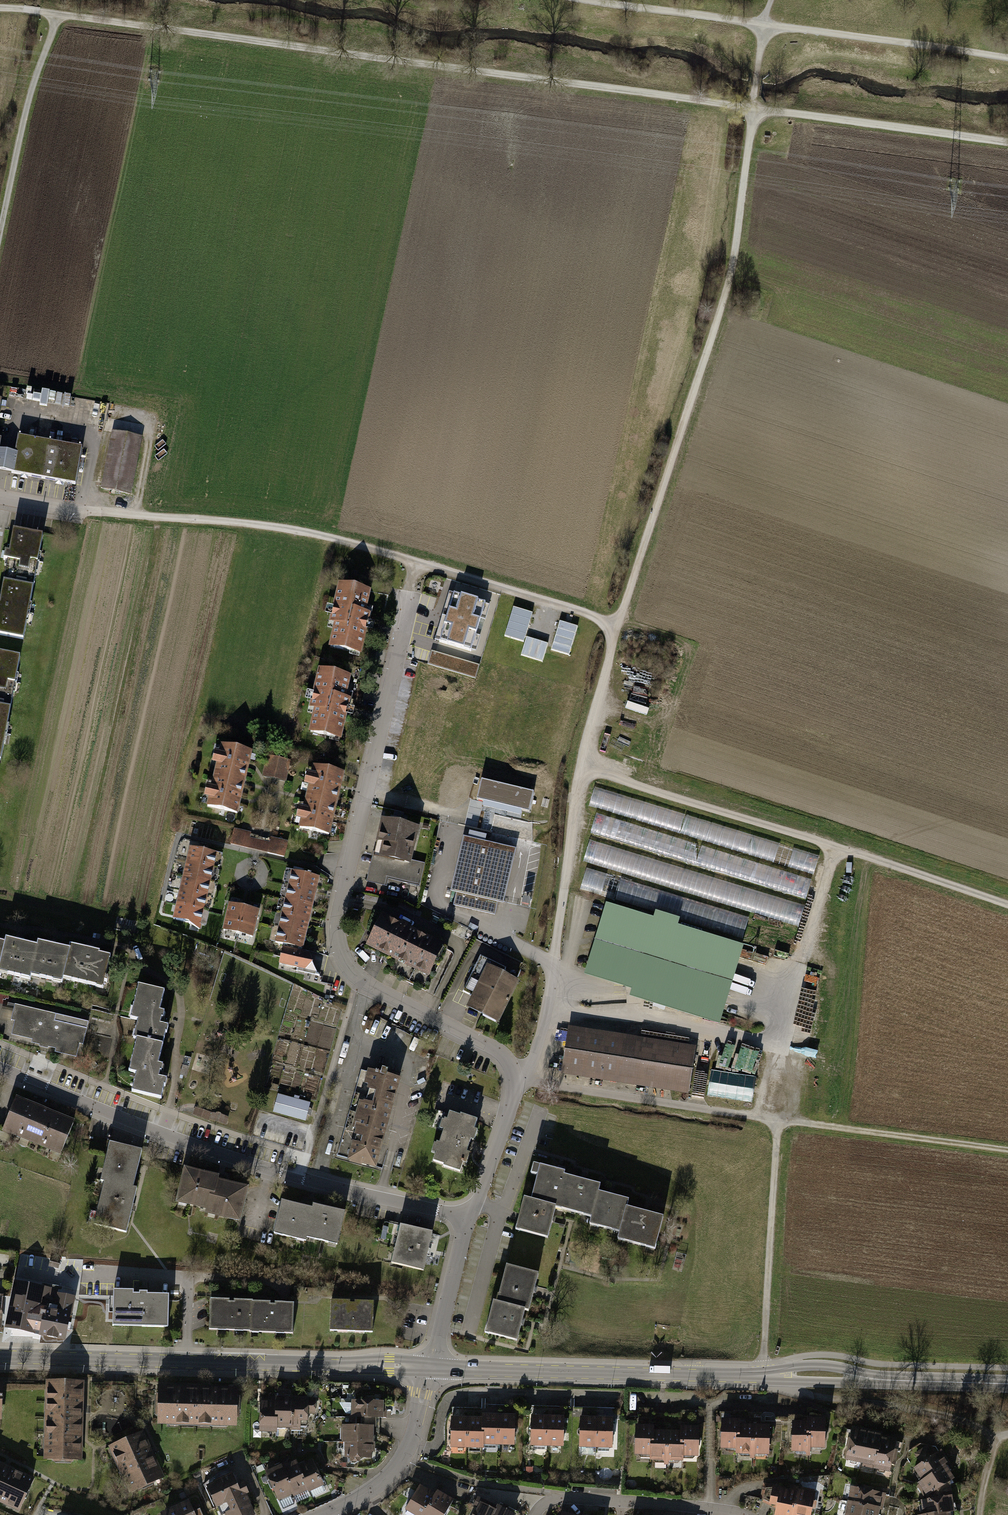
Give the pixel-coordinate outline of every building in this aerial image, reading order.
[(56,407),(69,409),(70,395),(29,391),(28,399),(57,402),(56,407)] [(104,488),(134,493),(143,437),(113,432),(104,488)] [(46,479),(52,443),(22,438),(19,454),(16,474),(46,479)] [(52,443),(46,479),(78,484),(84,449),(52,443)] [(19,454),(1,451),(0,457),(0,471),(16,474),(19,454)] [(11,561),(6,586),(35,591),(45,537),(16,532),(12,553),(8,552),(6,560),(11,561)] [(35,591),(6,586),(3,604),(0,604),(0,612),(2,612),(0,620),(0,634),(27,638),(35,591)] [(332,648),(364,655),(373,614),(369,613),(373,593),(342,586),(333,625),(336,626),(332,648)] [(482,604),(455,596),(442,640),(469,648),(482,604)] [(529,625),(532,614),(516,609),(512,621),(529,625)] [(526,637),(529,625),(512,621),(509,632),(526,637)] [(577,627),(559,622),(551,650),(569,655),(577,627)] [(536,640),(526,637),(520,654),(531,658),(536,640)] [(547,644),(536,640),(531,658),(542,661),(547,644)] [(13,710),(23,657),(0,653),(0,708),(13,710)] [(438,664),(473,675),(476,664),(441,653),(438,664)] [(312,732),(344,739),(354,698),(349,697),(354,677),(323,670),(314,710),(317,710),(312,732)] [(13,710),(0,708),(0,758),(5,759),(13,710)] [(240,812),(255,752),(224,744),(209,804),(240,812)] [(288,781),(293,762),(270,756),(265,775),(288,781)] [(302,827),(333,835),(347,774),(316,767),(302,827)] [(598,786),(592,804),(617,812),(621,802),(631,805),(634,798),(598,786)] [(597,817),(593,833),(667,853),(671,838),(597,817)] [(394,860),(413,865),(422,828),(386,819),(377,856),(394,860)] [(232,845),(288,856),(291,840),(272,837),(271,841),(252,837),(253,832),(236,829),(232,845)] [(487,841),(488,835),(471,832),(470,838),(487,841)] [(499,902),(506,904),(518,850),(466,838),(453,893),(457,894),(454,905),(496,915),(499,902)] [(591,840),(586,861),(630,872),(633,862),(634,862),(636,851),(591,840)] [(189,862),(218,868),(221,854),(193,848),(189,862)] [(371,880),(388,884),(394,860),(377,856),(371,880)] [(186,876),(215,882),(218,868),(189,862),(186,876)] [(635,882),(589,867),(583,885),(630,900),(635,882)] [(292,887),(319,892),(322,878),(295,873),(292,887)] [(183,890),(212,896),(215,882),(186,876),(183,890)] [(289,901),(316,907),(319,892),(292,887),(289,901)] [(180,904),(208,910),(212,896),(183,890),(180,904)] [(286,915),(313,921),(316,907),(289,901),(286,915)] [(177,918),(205,924),(208,910),(180,904),(177,918)] [(232,905),(227,932),(242,934),(247,907),(232,905)] [(632,997),(724,1025),(747,947),(681,928),(683,921),(658,913),(656,919),(608,905),(587,976),(634,990),(632,997)] [(247,907),(242,934),(257,937),(262,910),(247,907)] [(739,914),(739,922),(733,921),(732,932),(747,934),(749,915),(739,914)] [(283,930),(310,935),(313,921),(286,915),(283,930)] [(432,978),(447,946),(385,916),(370,947),(432,978)] [(280,944),(307,949),(310,935),(283,930),(280,944)] [(37,948),(5,941),(4,945),(0,964),(0,975),(29,981),(30,976),(37,948)] [(63,979),(70,952),(38,945),(37,948),(30,976),(62,984),(63,979)] [(103,988),(110,959),(98,956),(98,954),(71,948),(70,952),(63,979),(103,988)] [(319,974),(312,955),(286,950),(283,965),(319,974)] [(502,1023),(522,982),(490,967),(471,1008),(502,1023)] [(143,1042),(168,1047),(173,1028),(165,1026),(166,1020),(168,1021),(170,1015),(164,1014),(169,995),(143,989),(136,1021),(144,1022),(139,1041),(143,1042)] [(83,1044),(88,1022),(15,1004),(8,1003),(7,1010),(13,1011),(12,1017),(15,1018),(12,1033),(32,1038),(32,1041),(56,1047),(55,1051),(77,1056),(80,1041),(83,1041),(82,1044),(83,1044)] [(691,1093),(698,1047),(570,1028),(564,1074),(691,1093)] [(135,1093),(167,1101),(171,1081),(164,1080),(165,1074),(168,1074),(169,1068),(164,1066),(168,1047),(143,1042),(138,1062),(136,1061),(133,1074),(143,1076),(141,1085),(137,1084),(135,1093)] [(756,1075),(761,1056),(741,1051),(741,1053),(723,1048),(719,1066),(743,1072),(744,1072),(756,1075)] [(709,1095),(754,1102),(758,1077),(714,1069),(709,1095)] [(354,1115),(393,1126),(405,1081),(366,1071),(354,1115)] [(307,1121),(312,1103),(279,1093),(274,1112),(307,1121)] [(65,1153),(77,1123),(20,1102),(9,1131),(65,1153)] [(479,1131),(482,1123),(454,1114),(451,1123),(445,1121),(442,1130),(449,1132),(444,1146),(439,1144),(436,1153),(441,1155),(438,1163),(468,1172),(473,1155),(471,1154),(475,1141),(479,1142),(483,1132),(479,1131)] [(342,1160),(381,1170),(393,1126),(354,1115),(342,1160)] [(108,1183),(137,1189),(146,1154),(113,1146),(104,1183),(108,1183)] [(207,1209),(216,1178),(217,1174),(184,1166),(175,1200),(207,1209)] [(557,1208),(564,1177),(565,1173),(535,1166),(533,1174),(540,1176),(533,1202),(557,1208)] [(564,1177),(557,1208),(593,1216),(599,1194),(601,1186),(564,1177)] [(216,1178),(207,1209),(207,1212),(239,1220),(248,1187),(216,1178)] [(137,1189),(108,1183),(98,1225),(130,1233),(141,1190),(137,1189)] [(627,1209),(629,1201),(599,1194),(593,1216),(592,1224),(622,1231),(627,1209)] [(519,1230),(550,1238),(557,1208),(533,1202),(526,1200),(519,1230)] [(307,1235),(312,1208),(281,1201),(274,1232),(306,1239),(307,1235)] [(312,1208),(307,1235),(337,1242),(344,1212),(313,1205),(312,1208)] [(657,1250),(665,1218),(627,1209),(622,1231),(619,1241),(657,1250)] [(392,1261),(424,1268),(433,1231),(401,1224),(392,1261)] [(531,1310),(539,1275),(508,1267),(499,1303),(526,1309),(531,1310)] [(70,1341),(77,1298),(53,1294),(54,1288),(16,1281),(8,1331),(70,1341)] [(113,1327),(169,1328),(169,1295),(135,1294),(135,1291),(114,1291),(113,1327)] [(215,1302),(213,1331),(255,1333),(257,1304),(215,1302)] [(487,1331),(519,1339),(526,1309),(499,1303),(494,1302),(487,1331)] [(335,1332),(377,1334),(379,1306),(336,1303),(335,1332)] [(257,1304),(255,1333),(297,1335),(298,1306),(257,1304)] [(49,1421),(85,1422),(86,1384),(50,1384),(49,1421)] [(200,1423),(201,1388),(162,1388),(161,1423),(200,1423)] [(240,1424),(240,1389),(201,1388),(200,1423),(240,1424)] [(278,1426),(278,1397),(262,1397),(262,1430),(278,1430),(278,1426)] [(278,1397),(278,1426),(293,1427),(294,1397),(278,1397)] [(294,1397),(293,1427),(303,1427),(303,1422),(312,1422),(312,1413),(316,1413),(316,1398),(294,1397)] [(351,1413),(375,1414),(384,1414),(384,1399),(352,1398),(351,1413)] [(375,1414),(351,1413),(351,1421),(340,1421),(340,1437),(346,1438),(346,1439),(374,1440),(375,1414)] [(502,1444),(502,1415),(486,1415),(486,1419),(486,1444),(502,1444)] [(502,1415),(502,1444),(519,1444),(519,1416),(502,1415)] [(551,1446),(552,1418),(535,1417),(535,1446),(551,1446)] [(567,1447),(568,1418),(552,1418),(551,1446),(567,1447)] [(584,1419),(585,1448),(600,1448),(600,1418),(584,1419)] [(600,1418),(600,1448),(616,1448),(616,1418),(600,1418)] [(469,1448),(470,1419),(455,1419),(455,1448),(469,1448)] [(470,1419),(469,1448),(486,1448),(486,1444),(486,1419),(470,1419)] [(813,1423),(813,1448),(829,1448),(829,1419),(813,1419),(813,1423)] [(48,1459),(84,1460),(85,1422),(49,1421),(48,1459)] [(742,1450),(741,1425),(741,1421),(724,1421),(725,1450),(742,1450)] [(813,1448),(813,1423),(796,1423),(797,1452),(813,1452),(813,1448)] [(757,1454),(756,1424),(741,1425),(742,1450),(742,1454),(757,1454)] [(756,1424),(757,1454),(773,1454),(772,1424),(756,1424)] [(655,1455),(656,1431),(656,1426),(639,1426),(639,1455),(655,1455)] [(863,1430),(847,1427),(841,1458),(857,1462),(863,1430)] [(684,1431),(684,1456),(701,1457),(701,1428),(685,1428),(684,1431)] [(878,1434),(863,1430),(857,1462),(857,1465),(872,1467),(878,1434)] [(670,1461),(671,1431),(656,1431),(655,1455),(655,1461),(670,1461)] [(671,1431),(670,1461),(684,1461),(684,1456),(684,1431),(671,1431)] [(132,1493),(166,1477),(146,1432),(111,1448),(132,1493)] [(891,1454),(894,1438),(878,1434),(872,1467),(888,1472),(891,1454)] [(374,1440),(346,1439),(345,1455),(373,1456),(374,1440)] [(915,1469),(924,1483),(951,1468),(937,1446),(930,1445),(915,1455),(923,1465),(915,1469)] [(298,1464),(310,1490),(311,1491),(326,1483),(313,1457),(298,1464)] [(282,1466),(295,1493),(297,1497),(310,1490),(298,1464),(296,1460),(282,1466)] [(295,1493),(282,1466),(280,1462),(266,1469),(281,1500),(295,1493)] [(36,1479),(0,1464),(0,1502),(22,1511),(36,1479)] [(924,1483),(919,1485),(926,1497),(958,1478),(951,1468),(924,1483)] [(255,1513),(237,1470),(210,1481),(224,1514),(251,1514),(255,1513)] [(782,1488),(766,1484),(763,1499),(773,1504),(773,1502),(779,1503),(781,1490),(782,1490),(782,1488)] [(439,1495),(423,1486),(409,1511),(416,1514),(428,1514),(439,1495)] [(781,1490),(779,1503),(776,1514),(793,1514),(798,1491),(798,1488),(790,1487),(789,1492),(782,1490),(781,1490)] [(885,1494),(853,1488),(850,1503),(880,1510),(883,1511),(885,1494)] [(798,1491),(793,1514),(809,1514),(811,1508),(813,1509),(815,1501),(812,1501),(814,1492),(806,1490),(805,1492),(798,1491)] [(456,1500),(441,1492),(439,1495),(428,1514),(448,1514),(456,1500)] [(950,1494),(918,1499),(919,1513),(935,1510),(935,1513),(948,1511),(952,1510),(950,1494)] [(192,1502),(166,1514),(198,1514),(192,1502)] [(499,1511),(483,1503),(477,1514),(497,1514),(499,1511)] [(850,1503),(847,1514),(879,1514),(880,1510),(850,1503)] [(518,1514),(501,1506),(499,1511),(497,1514),(518,1514)]
